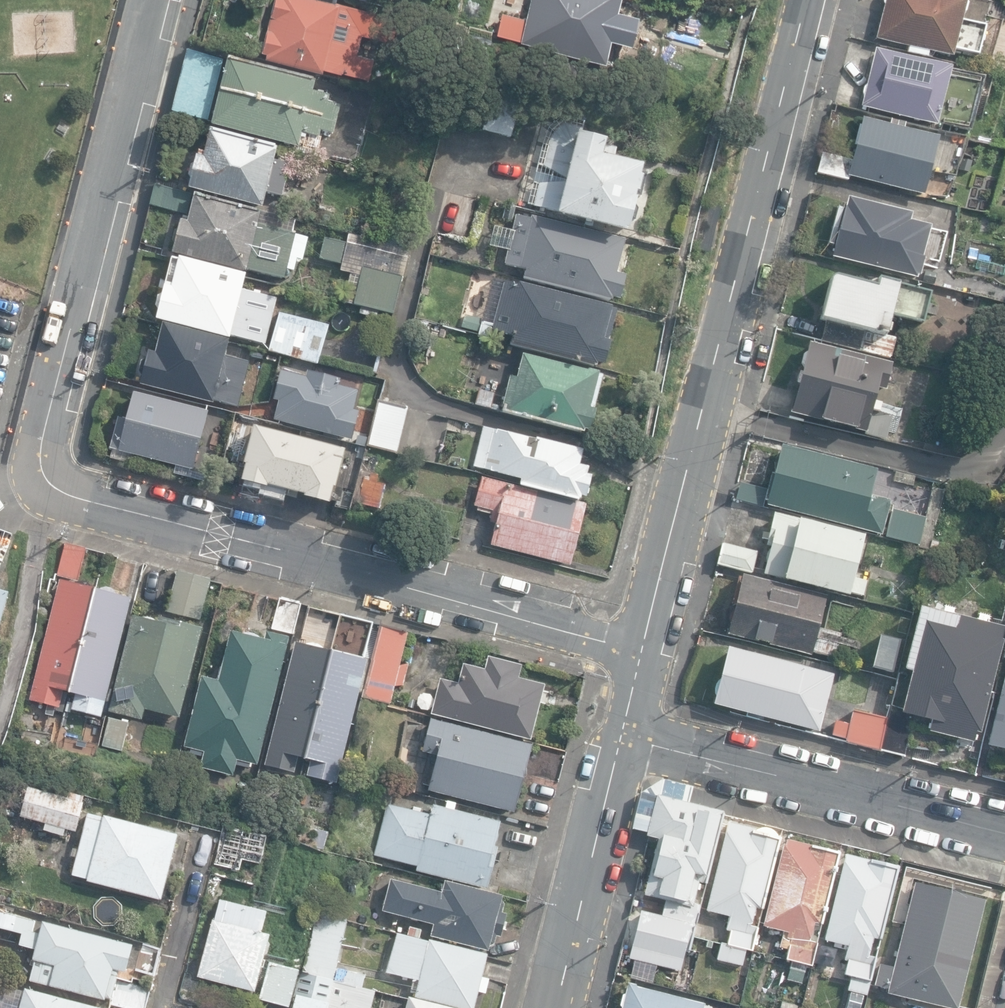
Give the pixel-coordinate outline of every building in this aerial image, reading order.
[(340,73),(349,40),(330,36),(335,18),(354,23),(351,32),(364,36),(366,28),(382,32),(387,12),(344,1),(344,0),(273,0),(260,51),(265,53),(263,58),(320,73),(321,69),(340,73)] [(603,62),(609,37),(617,39),(624,15),(615,12),(618,0),(529,0),(524,17),(503,11),(498,31),(519,37),(518,40),(603,62)] [(882,2),(884,4),(876,39),(908,48),(907,53),(926,58),(928,52),(950,58),(953,49),(978,55),(986,27),(960,20),(965,0),(882,0),(882,2)] [(862,107),(937,125),(951,68),(876,49),(868,84),(864,88),(862,93),(864,96),(862,107)] [(172,111),(210,120),(225,60),(187,51),(172,111)] [(230,56),(221,90),(337,119),(340,106),(327,103),(329,95),(313,91),(316,78),(230,56)] [(333,133),(337,119),(221,90),(212,125),(299,146),(301,138),(306,139),(307,133),(319,136),(321,130),(333,133)] [(482,129),(512,137),(519,110),(490,102),(482,129)] [(847,176),(924,196),(939,137),(863,117),(851,161),(847,176)] [(188,188),(263,206),(266,191),(282,195),(290,164),(274,160),(278,145),(210,128),(205,151),(199,149),(198,154),(197,154),(194,163),(191,164),(188,176),(190,180),(188,188)] [(557,216),(626,233),(628,225),(634,221),(637,211),(634,206),(637,196),(640,196),(646,175),(641,173),(643,166),(603,155),(607,141),(578,133),(577,135),(568,133),(563,135),(557,143),(550,139),(544,167),(563,179),(563,182),(539,183),(533,206),(558,212),(557,216)] [(818,172),(846,180),(847,176),(851,161),(823,154),(818,172)] [(150,204),(186,214),(191,194),(155,185),(150,204)] [(247,269),(285,279),(287,270),(294,271),(297,258),(303,260),(308,238),(259,224),(262,211),(195,194),(188,221),(181,219),(179,229),(176,231),(173,241),(175,244),(172,253),(247,271),(247,269)] [(833,257),(917,278),(920,275),(925,258),(922,257),(932,226),(911,221),(913,213),(849,197),(848,206),(845,205),(833,257)] [(328,227),(331,215),(316,211),(313,223),(328,227)] [(523,279),(610,301),(611,298),(619,300),(626,276),(617,274),(625,241),(532,217),(531,220),(517,216),(504,264),(525,270),(523,279)] [(354,304),(393,314),(409,249),(349,234),(347,243),(346,244),(325,239),(320,257),(343,263),(341,270),(361,275),(360,281),(358,281),(354,295),(356,296),(354,304)] [(153,317),(264,345),(276,299),(242,291),(246,275),(172,256),(162,294),(158,296),(153,317)] [(821,338),(890,357),(895,337),(886,335),(892,315),(921,323),(929,292),(879,278),(877,287),(842,278),(836,279),(833,281),(831,283),(821,319),(826,320),(821,338)] [(511,343),(594,365),(595,362),(605,364),(611,341),(608,341),(616,311),(611,309),(612,306),(519,282),(518,286),(491,279),(480,323),(464,319),(461,331),(489,339),(491,330),(513,335),(511,343)] [(317,364),(327,325),(278,313),(268,351),(317,364)] [(213,401),(238,407),(249,362),(225,356),(229,340),(163,323),(155,352),(148,351),(146,359),(142,358),(138,372),(141,376),(139,385),(213,403),(213,401)] [(863,435),(886,440),(892,415),(878,412),(880,404),(874,403),(877,389),(885,391),(892,364),(808,343),(791,413),(864,431),(863,435)] [(505,412),(583,433),(584,430),(590,432),(596,409),(594,409),(603,375),(599,374),(599,372),(523,352),(517,376),(510,375),(501,406),(506,407),(505,412)] [(340,379),(308,371),(306,377),(280,371),(273,399),(279,401),(274,420),(352,439),(358,412),(352,410),(357,390),(338,385),(340,379)] [(479,389),(475,405),(490,409),(494,392),(479,389)] [(110,448),(193,470),(208,411),(133,391),(132,399),(126,401),(122,417),(118,416),(110,448)] [(367,446),(396,453),(408,407),(378,400),(367,446)] [(518,484),(580,499),(581,494),(585,495),(590,473),(586,472),(588,465),(579,463),(582,447),(507,429),(506,431),(482,425),(472,464),(497,470),(496,471),(520,477),(518,484)] [(303,498),(328,504),(332,486),(335,487),(344,448),(253,426),(243,465),(245,465),(241,483),(265,489),(266,486),(304,495),(303,498)] [(767,505),(882,535),(891,501),(870,496),(877,470),(782,445),(767,505)] [(358,504),(379,509),(385,485),(377,483),(379,475),(371,473),(369,481),(363,480),(358,504)] [(489,544),(568,563),(584,502),(479,476),(471,505),(476,506),(475,510),(490,513),(488,520),(494,522),(489,544)] [(735,500),(762,507),(766,489),(739,482),(735,500)] [(919,545),(926,518),(892,509),(885,536),(919,545)] [(783,576),(846,592),(847,589),(862,592),(865,578),(852,575),(863,533),(772,510),(766,534),(771,535),(762,572),(783,577),(783,576)] [(58,576),(78,581),(86,549),(66,544),(58,576)] [(719,564),(754,573),(759,553),(723,544),(719,564)] [(812,651),(834,657),(841,634),(818,628),(826,597),(744,575),(729,632),(811,655),(812,651)] [(63,690),(69,692),(95,589),(60,580),(29,700),(59,707),(63,690)] [(10,592),(0,589),(0,627),(10,592)] [(95,589),(69,692),(75,693),(71,710),(101,718),(131,598),(95,589)] [(272,628),(293,634),(300,604),(279,598),(272,628)] [(302,638),(365,653),(372,623),(309,607),(302,638)] [(904,756),(914,716),(930,720),(928,732),(973,743),(976,732),(980,733),(1003,640),(1001,639),(1004,628),(919,607),(904,669),(911,670),(902,709),(892,706),(880,750),(904,756)] [(108,710),(142,719),(145,708),(179,717),(202,628),(159,616),(157,623),(132,616),(108,710)] [(362,696),(389,703),(394,684),(402,686),(408,663),(401,661),(408,631),(381,624),(362,696)] [(200,767),(233,775),(236,764),(249,767),(250,762),(257,764),(289,637),(266,631),(264,639),(231,631),(219,680),(202,676),(184,746),(191,748),(189,753),(203,757),(200,767)] [(874,667),(892,671),(899,639),(881,635),(874,667)] [(298,757),(304,758),(330,651),(295,642),(265,765),(294,772),(298,757)] [(712,701),(817,728),(832,672),(727,645),(712,701)] [(330,651),(304,758),(309,760),(306,775),(337,783),(367,660),(330,651)] [(431,713),(530,740),(545,684),(518,677),(521,665),(487,656),(484,669),(462,663),(457,682),(440,678),(431,713)] [(1004,749),(1004,674),(988,745),(1004,749)] [(846,743),(879,750),(887,718),(853,710),(846,743)] [(121,752),(129,721),(109,716),(102,747),(121,752)] [(428,789),(514,812),(531,745),(431,719),(422,751),(437,755),(428,789)] [(833,734),(846,737),(849,724),(837,721),(833,734)] [(663,780),(642,793),(632,829),(647,832),(646,836),(658,838),(644,895),(662,899),(658,919),(657,919),(652,937),(662,940),(661,944),(689,950),(699,913),(701,905),(693,903),(698,881),(706,883),(724,812),(689,804),(693,787),(663,780)] [(50,830),(66,834),(67,828),(76,831),(84,802),(28,788),(21,815),(52,823),(50,830)] [(415,870),(487,888),(497,846),(492,845),(499,821),(455,810),(457,804),(446,801),(444,808),(433,805),(431,815),(386,803),(373,854),(416,866),(415,870)] [(88,880),(161,899),(177,834),(105,816),(104,819),(88,815),(72,874),(88,878),(88,880)] [(718,960),(742,966),(746,950),(752,951),(758,926),(752,925),(756,907),(757,908),(762,909),(779,839),(775,833),(771,830),(767,828),(761,828),(755,829),(730,822),(728,833),(726,832),(707,910),(730,916),(727,931),(732,932),(729,945),(721,943),(722,944),(718,960)] [(214,864),(238,870),(240,859),(260,863),(266,835),(222,825),(214,864)] [(326,854),(331,833),(313,829),(308,849),(326,854)] [(787,959),(812,965),(818,942),(810,940),(815,922),(821,924),(840,853),(788,839),(786,846),(784,846),(764,925),(788,932),(787,935),(785,934),(781,947),(789,949),(787,959)] [(846,973),(871,980),(877,957),(869,955),(874,937),(879,938),(898,867),(847,853),(844,862),(826,940),(849,945),(845,959),(849,960),(846,973)] [(430,935),(487,949),(489,945),(492,944),(494,936),(495,934),(500,936),(506,913),(502,912),(504,904),(501,899),(502,895),(444,881),(441,892),(390,879),(382,911),(433,923),(430,935)] [(978,936),(975,935),(983,900),(913,883),(893,967),(879,964),(873,986),(887,989),(886,993),(947,1007),(957,1007),(971,952),(974,952),(978,936)] [(198,975),(254,991),(270,935),(260,932),(266,912),(220,899),(214,921),(213,920),(198,975)] [(641,912),(643,901),(634,899),(632,911),(641,912)] [(134,944),(42,920),(39,934),(34,933),(37,920),(0,910),(0,927),(22,933),(19,944),(35,948),(32,960),(37,961),(32,980),(103,999),(104,997),(111,999),(119,971),(126,973),(134,944)] [(336,967),(348,918),(316,910),(301,972),(333,980),(336,967)] [(418,933),(420,925),(407,922),(406,930),(418,933)] [(460,1007),(473,1007),(478,991),(485,993),(489,977),(482,975),(488,954),(397,932),(387,972),(413,979),(410,989),(416,990),(415,997),(460,1007)] [(257,995),(287,1003),(297,966),(267,958),(257,995)] [(365,974),(336,967),(333,980),(362,987),(365,974)] [(786,980),(801,983),(805,970),(789,967),(786,980)] [(301,972),(293,1007),(326,1007),(333,980),(301,972)] [(847,990),(866,995),(869,982),(850,978),(847,990)] [(126,1007),(146,1007),(151,988),(117,980),(111,1004),(126,1007)] [(362,987),(333,980),(326,1007),(371,1007),(375,990),(362,987)] [(619,1007),(712,1007),(712,1005),(637,988),(638,983),(626,980),(619,1007)] [(25,988),(21,1004),(17,1003),(15,1007),(101,1007),(25,988)] [(408,997),(405,1007),(453,1007),(408,997)]
